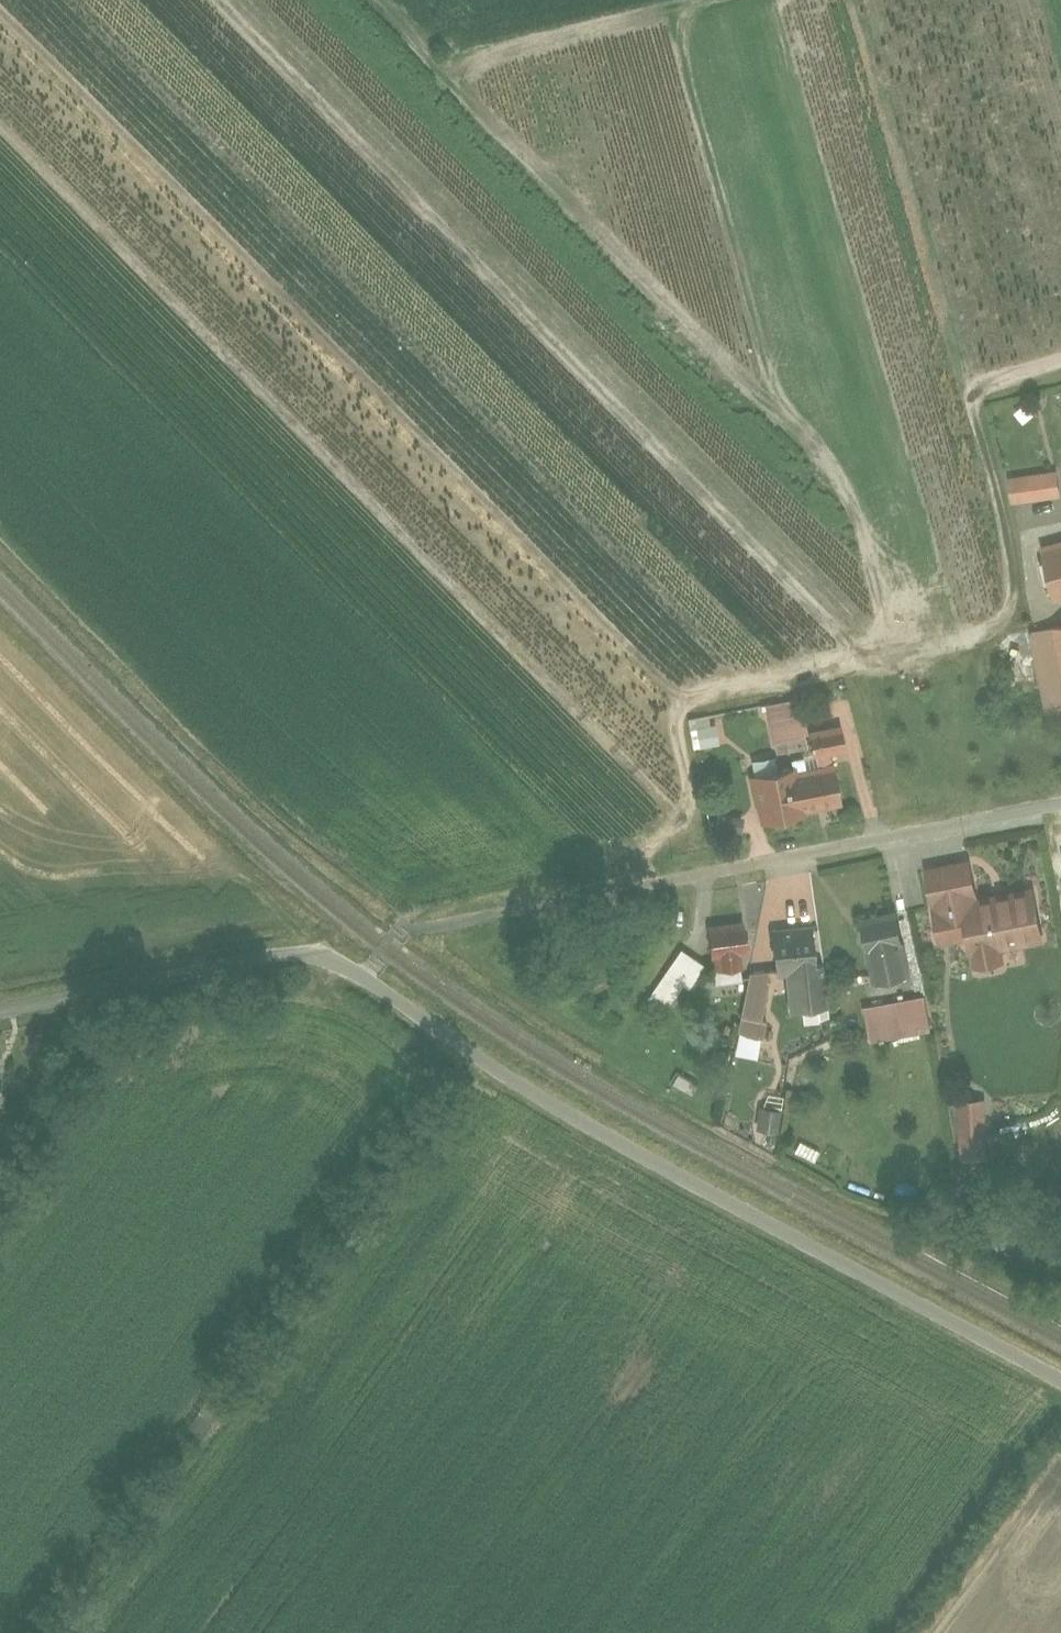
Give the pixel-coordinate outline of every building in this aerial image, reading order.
[(1010,477),(1013,504),(1060,498),(1060,488),(1059,471),(1010,477)] [(1045,549),(1058,601),(1060,600),(1060,545),(1045,549)] [(1032,634),(1052,722),(1060,720),(1060,627),(1032,634)] [(809,699),(774,705),(781,749),(817,744),(809,699)] [(723,721),(703,726),(708,747),(728,742),(723,721)] [(849,724),(817,729),(821,753),(853,748),(849,724)] [(806,764),(758,772),(767,822),(815,813),(814,808),(807,773),(806,764)] [(846,766),(807,773),(814,808),(852,801),(846,766)] [(722,812),(720,828),(745,832),(747,816),(722,812)] [(980,860),(933,868),(946,938),(976,933),(982,966),(1016,960),(1013,945),(1053,938),(1044,887),(987,898),(980,860)] [(905,911),(866,919),(878,981),(917,973),(905,911)] [(751,921),(714,926),(718,953),(729,952),(732,967),(749,965),(747,950),(755,949),(751,921)] [(825,924),(780,929),(784,970),(799,969),(829,965),(825,924)] [(710,961),(687,946),(671,970),(694,985),(710,961)] [(829,965),(799,969),(803,1006),(833,1003),(829,965)] [(777,973),(756,968),(747,1011),(769,1015),(777,973)] [(932,993),(870,1004),(877,1041),(938,1030),(932,993)] [(772,1023),(748,1018),(742,1046),(766,1051),(772,1023)] [(992,1097),(967,1098),(970,1167),(995,1166),(992,1097)] [(788,1107),(768,1103),(763,1127),(783,1131),(788,1107)]
